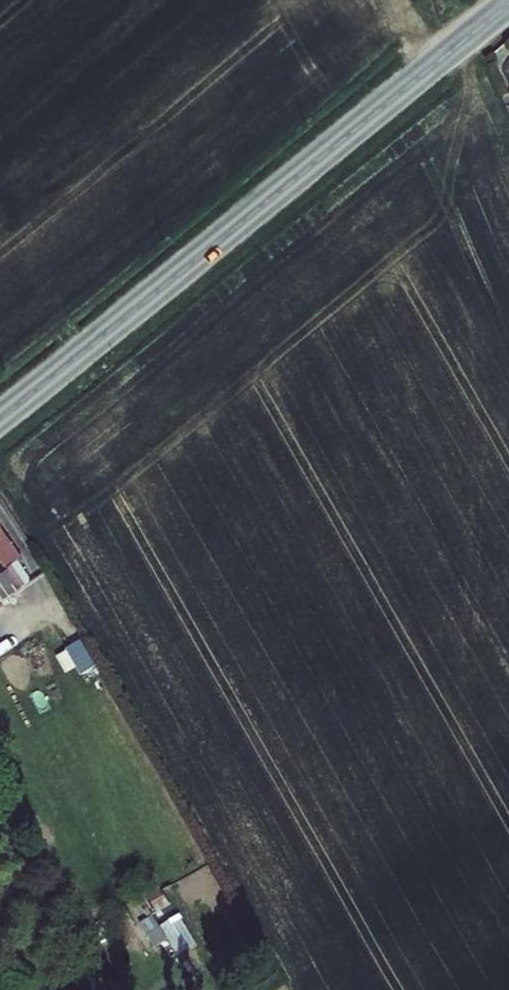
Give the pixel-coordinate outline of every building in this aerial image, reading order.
[(26,565),(0,529),(0,558),(12,575),(22,568),(26,565)] [(34,586),(22,568),(12,575),(0,583),(0,610),(34,586)]
